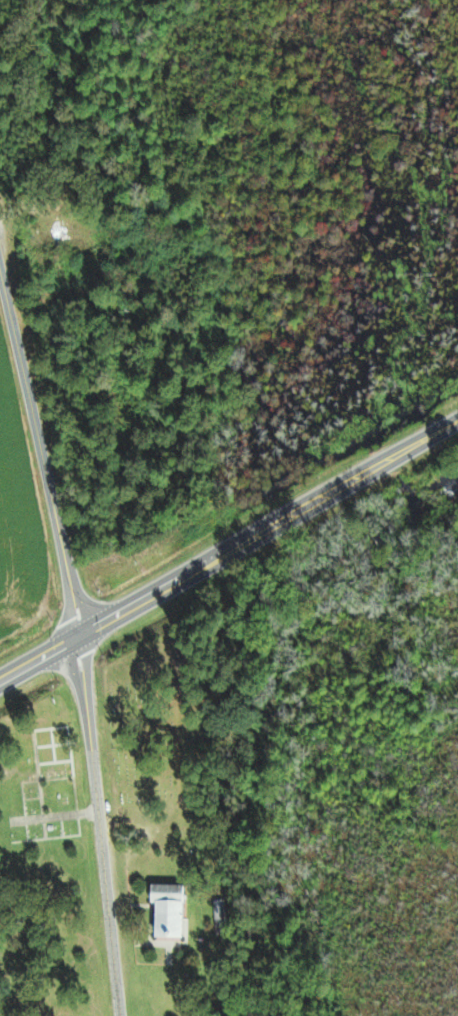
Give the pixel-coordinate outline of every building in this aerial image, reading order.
[(152,907),(158,907),(157,940),(186,940),(187,887),(153,886),(152,907)] [(227,918),(217,918),(217,936),(227,936),(227,918)]
